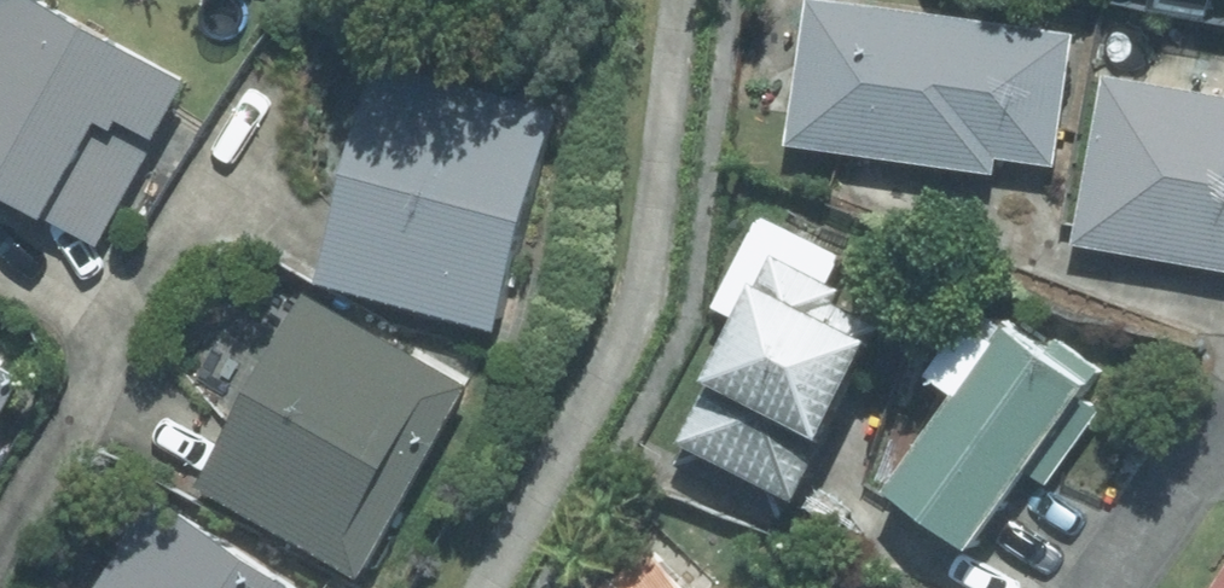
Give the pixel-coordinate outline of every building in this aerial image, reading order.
[(89,221),(86,226),(120,245),(180,135),(190,141),(220,86),(63,0),(0,0),(0,172),(89,221)] [(810,148),(1020,177),(1021,157),(1080,166),(1098,36),(841,0),(831,0),(810,148)] [(383,135),(343,286),(521,333),(578,112),(393,64),(384,96),(348,86),(337,124),(383,135)] [(1223,268),(1223,96),(1129,79),(1099,245),(1223,268)] [(711,438),(697,466),(804,518),(819,488),(839,497),(872,428),(885,436),(933,338),(866,307),(875,287),(833,267),(845,242),(793,218),(749,308),(792,328),(768,376),(754,369),(719,442),(711,438)] [(324,299),(224,484),(391,575),(491,389),(324,299)] [(1005,320),(969,373),(999,393),(932,490),(1014,546),(1125,385),(1044,330),(1037,341),(1005,320)] [(53,385),(0,356),(0,482),(53,385)] [(119,587),(309,587),(173,501),(119,587)] [(670,548),(645,572),(651,580),(642,587),(710,587),(670,548)] [(1212,587),(1223,587),(1223,570),(1212,587)]
